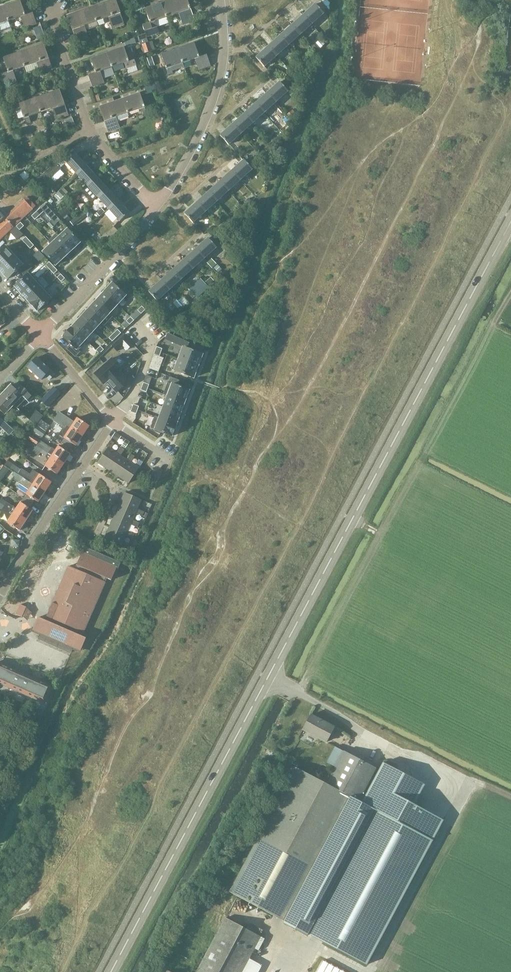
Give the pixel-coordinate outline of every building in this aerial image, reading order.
[(92,8),(97,22),(109,18),(113,29),(125,25),(116,0),(114,0),(92,8)] [(179,13),(181,18),(192,14),(188,0),(171,0),(163,3),(168,17),(179,13)] [(316,5),(323,13),(324,15),(329,11),(330,3),(327,0),(322,0),(321,0),(316,5)] [(21,17),(23,22),(34,18),(32,12),(25,15),(20,1),(4,7),(9,21),(21,17)] [(156,21),(168,17),(163,3),(146,9),(150,22),(142,26),(146,38),(160,33),(156,21)] [(311,24),(323,13),(316,5),(315,4),(303,15),(311,24)] [(9,21),(4,7),(0,8),(0,24),(9,21)] [(68,16),(75,35),(86,31),(85,26),(97,22),(92,8),(68,16)] [(194,20),(192,14),(181,18),(183,24),(194,20)] [(303,15),(292,26),(300,35),(311,24),(303,15)] [(36,23),(34,18),(23,22),(24,27),(36,23)] [(280,36),(288,45),(300,35),(292,26),(280,36)] [(88,37),(86,31),(75,35),(77,41),(88,37)] [(276,56),(288,45),(280,36),(268,47),(276,56)] [(135,38),(124,42),(125,46),(136,43),(135,38)] [(150,43),(143,45),(146,54),(153,51),(150,43)] [(195,59),(197,64),(208,60),(206,54),(199,57),(195,43),(178,49),(183,63),(195,59)] [(320,49),(316,44),(311,48),(315,53),(320,49)] [(39,68),(50,64),(44,45),(20,53),(25,67),(27,72),(39,68)] [(264,66),(271,60),(276,56),(268,47),(256,58),(264,66)] [(124,48),(108,53),(112,68),(124,64),(126,68),(131,67),(124,48)] [(183,63),(178,49),(161,55),(168,74),(173,72),(172,71),(184,67),(183,63)] [(17,82),(13,71),(25,67),(20,53),(3,58),(8,72),(0,74),(5,86),(17,82)] [(88,75),(90,81),(102,77),(101,72),(112,68),(108,53),(91,59),(96,73),(88,75)] [(210,65),(208,60),(197,64),(198,69),(210,65)] [(41,74),(53,70),(50,64),(39,68),(41,74)] [(104,83),(102,77),(90,81),(92,87),(104,83)] [(276,102),(287,92),(287,91),(279,82),(268,93),(276,102)] [(147,93),(153,91),(150,84),(145,86),(147,93)] [(298,96),(291,88),(287,91),(287,92),(294,100),(298,96)] [(53,108),(55,114),(66,110),(60,90),(36,98),(41,113),(53,108)] [(120,128),(117,120),(129,116),(128,114),(140,109),(142,114),(147,112),(140,93),(99,107),(108,132),(120,128)] [(276,102),(268,93),(256,104),(264,112),(269,107),(280,119),(285,115),(274,103),(276,102)] [(31,122),(29,117),(41,113),(36,98),(19,104),(26,123),(31,122)] [(16,111),(21,109),(17,99),(12,101),(16,111)] [(256,104),(244,114),(252,123),(264,112),(256,104)] [(69,116),(66,110),(55,114),(57,120),(69,116)] [(244,114),(233,125),(241,133),(252,123),(244,114)] [(283,134),(289,128),(286,124),(279,130),(283,134)] [(229,144),(241,133),(233,125),(221,135),(229,144)] [(270,145),(266,141),(261,146),(265,150),(270,145)] [(75,154),(66,162),(77,174),(86,166),(75,154)] [(232,171),(240,180),(252,169),(244,160),(232,171)] [(60,169),(55,163),(41,176),(47,182),(61,170),(60,169)] [(96,178),(86,166),(77,174),(87,186),(96,178)] [(232,171),(221,181),(229,190),(240,180),(232,171)] [(49,184),(47,182),(41,176),(34,182),(41,191),(49,184)] [(107,189),(96,178),(87,186),(98,197),(107,189)] [(209,192),(217,201),(229,190),(221,181),(209,192)] [(118,201),(107,189),(98,197),(109,209),(118,201)] [(66,195),(61,190),(54,196),(59,201),(66,195)] [(205,211),(217,201),(209,192),(197,202),(205,211)] [(26,198),(24,200),(33,209),(35,207),(26,198)] [(4,219),(12,228),(33,209),(24,200),(4,219)] [(119,221),(128,213),(118,201),(109,209),(119,221)] [(197,202),(186,213),(194,222),(205,211),(197,202)] [(44,204),(40,208),(43,212),(51,220),(55,216),(44,204)] [(70,214),(65,208),(59,213),(67,223),(70,220),(67,217),(70,214)] [(104,213),(101,209),(96,213),(99,217),(104,213)] [(85,216),(82,212),(70,222),(73,226),(85,216)] [(55,216),(51,220),(55,224),(59,220),(55,216)] [(12,228),(4,219),(0,223),(0,240),(12,228)] [(118,231),(114,227),(106,234),(110,239),(118,231)] [(70,250),(78,243),(66,229),(58,237),(70,250)] [(50,244),(62,257),(70,250),(58,237),(50,244)] [(208,239),(197,249),(204,258),(216,247),(208,239)] [(62,257),(50,244),(42,252),(54,265),(62,257)] [(13,256),(9,251),(5,247),(0,251),(0,268),(13,256)] [(197,249),(185,260),(193,268),(204,258),(197,249)] [(7,279),(22,265),(18,260),(13,256),(0,268),(0,271),(7,279)] [(211,259),(208,262),(212,267),(216,264),(211,259)] [(173,270),(181,279),(193,268),(185,260),(173,270)] [(28,264),(20,271),(24,276),(32,268),(28,264)] [(169,290),(181,279),(173,270),(161,281),(169,290)] [(36,283),(28,275),(15,287),(22,295),(36,283)] [(211,277),(205,283),(208,286),(214,281),(213,280),(211,277)] [(201,278),(190,289),(196,295),(197,297),(208,286),(205,283),(201,278)] [(150,292),(157,299),(157,300),(169,290),(161,281),(150,292)] [(36,283),(22,295),(30,303),(43,290),(36,283)] [(104,293),(117,305),(126,296),(125,296),(121,292),(112,284),(104,293)] [(43,290),(30,303),(37,311),(50,298),(43,290)] [(104,293),(96,302),(109,314),(117,305),(104,293)] [(157,300),(157,299),(152,303),(166,317),(171,313),(168,309),(167,311),(157,300)] [(181,306),(176,301),(173,303),(178,309),(181,306)] [(101,323),(109,314),(96,302),(88,311),(101,323)] [(80,320),(93,332),(101,323),(88,311),(80,320)] [(93,332),(80,320),(71,328),(85,341),(93,332)] [(85,341),(71,328),(63,338),(76,350),(85,341)] [(6,334),(2,337),(3,338),(7,343),(16,335),(12,330),(10,331),(6,334)] [(187,342),(167,333),(165,339),(179,345),(180,344),(185,346),(187,342)] [(124,334),(118,340),(123,346),(127,350),(133,344),(124,334)] [(183,348),(178,360),(197,366),(201,355),(183,348)] [(41,380),(45,376),(49,380),(54,375),(50,371),(50,370),(36,357),(27,367),(41,380)] [(112,358),(95,373),(104,384),(107,381),(116,392),(129,382),(120,371),(122,369),(112,358)] [(192,378),(197,366),(178,360),(174,371),(192,378)] [(170,378),(168,383),(171,384),(177,386),(179,381),(170,378)] [(34,397),(27,391),(18,382),(13,387),(10,385),(2,394),(13,405),(18,400),(21,403),(25,399),(29,403),(34,397)] [(167,395),(183,402),(188,390),(177,386),(171,384),(167,395)] [(53,387),(41,400),(48,407),(60,393),(53,387)] [(2,394),(0,396),(0,418),(4,414),(5,415),(13,405),(2,394)] [(163,407),(179,413),(183,402),(167,395),(163,407)] [(163,407),(159,418),(175,424),(179,413),(163,407)] [(36,411),(29,419),(35,424),(42,416),(36,411)] [(59,424),(63,427),(65,428),(67,426),(82,436),(89,426),(77,418),(74,423),(59,413),(56,418),(61,421),(59,424)] [(1,418),(0,418),(0,426),(10,436),(14,431),(1,418)] [(159,418),(154,429),(171,435),(175,424),(159,418)] [(40,420),(36,425),(46,432),(50,426),(40,420)] [(42,437),(46,432),(36,425),(33,431),(42,437)] [(76,446),(82,436),(67,426),(65,428),(63,427),(58,434),(64,438),(65,439),(72,444),(76,446)] [(30,435),(28,439),(36,445),(39,441),(30,435)] [(65,439),(61,443),(63,445),(69,448),(72,444),(65,439)] [(61,448),(58,446),(55,450),(40,440),(38,443),(44,447),(40,453),(46,457),(49,459),(51,456),(64,464),(70,454),(67,452),(61,448)] [(119,454),(117,453),(111,449),(115,443),(111,440),(107,446),(108,448),(98,463),(108,470),(119,454)] [(38,456),(40,453),(44,447),(38,443),(33,452),(38,456)] [(119,454),(108,470),(118,476),(129,461),(127,460),(121,456),(125,450),(121,447),(117,453),(119,454)] [(131,454),(127,460),(129,461),(118,476),(128,483),(139,468),(131,463),(135,457),(131,454)] [(57,474),(64,464),(51,456),(49,459),(45,466),(57,474)] [(45,492),(52,482),(39,474),(36,479),(21,468),(21,470),(13,464),(10,469),(18,474),(16,477),(21,481),(25,476),(31,480),(29,482),(45,492)] [(0,471),(0,481),(9,470),(4,466),(0,471)] [(45,492),(29,482),(31,480),(25,476),(21,481),(16,477),(14,480),(29,490),(26,494),(26,495),(23,499),(32,504),(35,500),(38,503),(45,492)] [(136,511),(135,513),(142,516),(144,512),(137,509),(141,500),(125,493),(120,504),(136,511)] [(32,504),(23,499),(21,503),(20,502),(16,509),(13,507),(11,510),(26,521),(33,510),(29,508),(32,504)] [(13,507),(7,503),(0,513),(9,519),(7,522),(19,531),(26,521),(11,510),(13,507)] [(115,515),(131,523),(130,525),(137,528),(139,524),(132,521),(135,513),(136,511),(120,504),(115,515)] [(110,527),(126,534),(125,536),(132,539),(133,537),(134,535),(127,532),(130,525),(131,523),(115,515),(110,527)] [(122,543),(125,536),(126,534),(110,527),(105,538),(121,545),(120,547),(127,550),(129,546),(122,543)] [(105,582),(106,578),(112,580),(119,563),(85,548),(77,565),(76,569),(68,566),(46,616),(48,617),(46,621),(38,617),(32,630),(39,634),(37,637),(71,652),(73,648),(79,651),(86,638),(80,635),(82,632),(83,632),(106,583),(105,582)] [(20,605),(16,614),(22,617),(26,607),(20,605)] [(52,686),(0,664),(0,683),(44,702),(52,686)] [(311,715),(303,730),(327,742),(335,728),(311,715)] [(258,840),(230,893),(284,921),(282,923),(283,924),(284,922),(307,934),(306,936),(307,934),(366,965),(429,847),(430,848),(430,847),(429,847),(443,820),(414,805),(417,780),(383,763),(363,800),(360,798),(376,769),(343,751),(325,784),(296,767),(257,839),(258,840)] [(261,965),(249,959),(254,948),(258,950),(265,939),(225,918),(196,971),(258,971),(261,965)]
